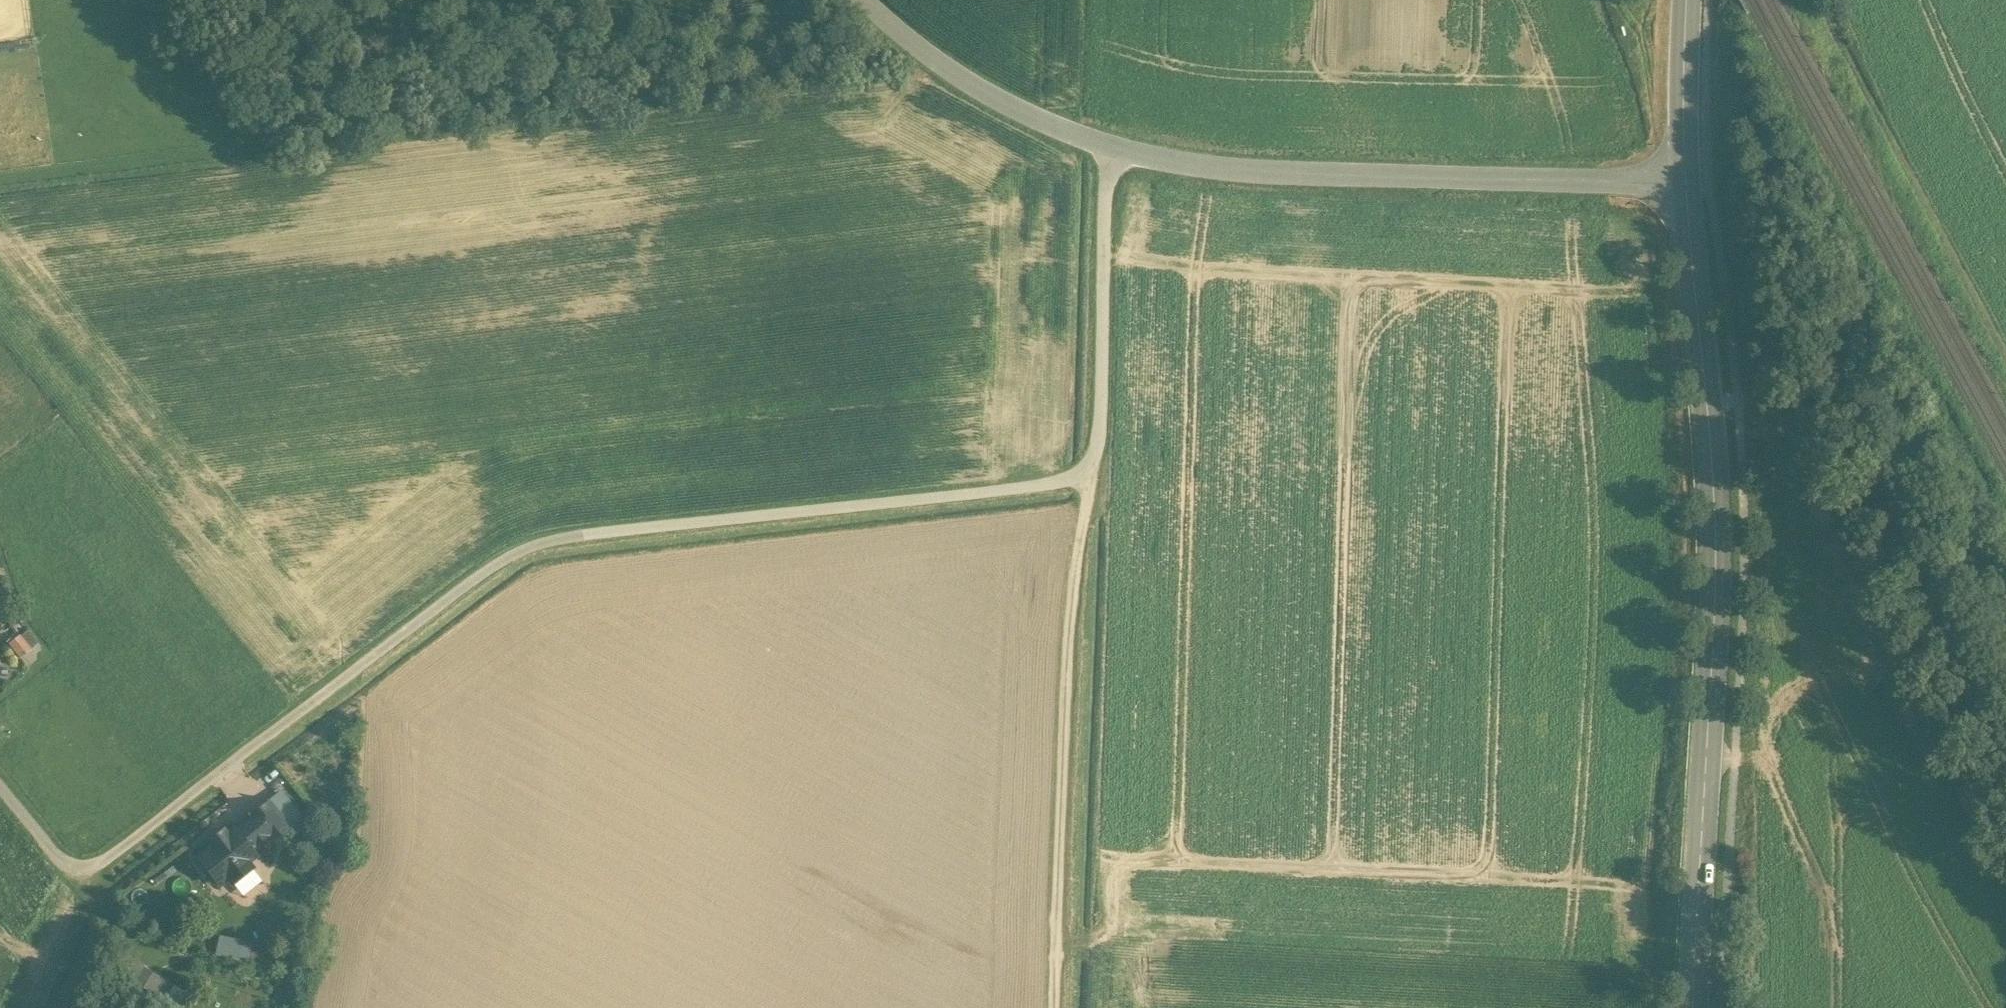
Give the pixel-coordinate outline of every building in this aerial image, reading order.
[(6,642),(17,657),(36,642),(25,627),(6,642)] [(239,820),(196,855),(220,884),(232,874),(251,897),(272,880),(262,868),(306,832),(279,798),(244,827),(239,820)] [(244,961),(249,941),(216,933),(211,952),(244,961)]
